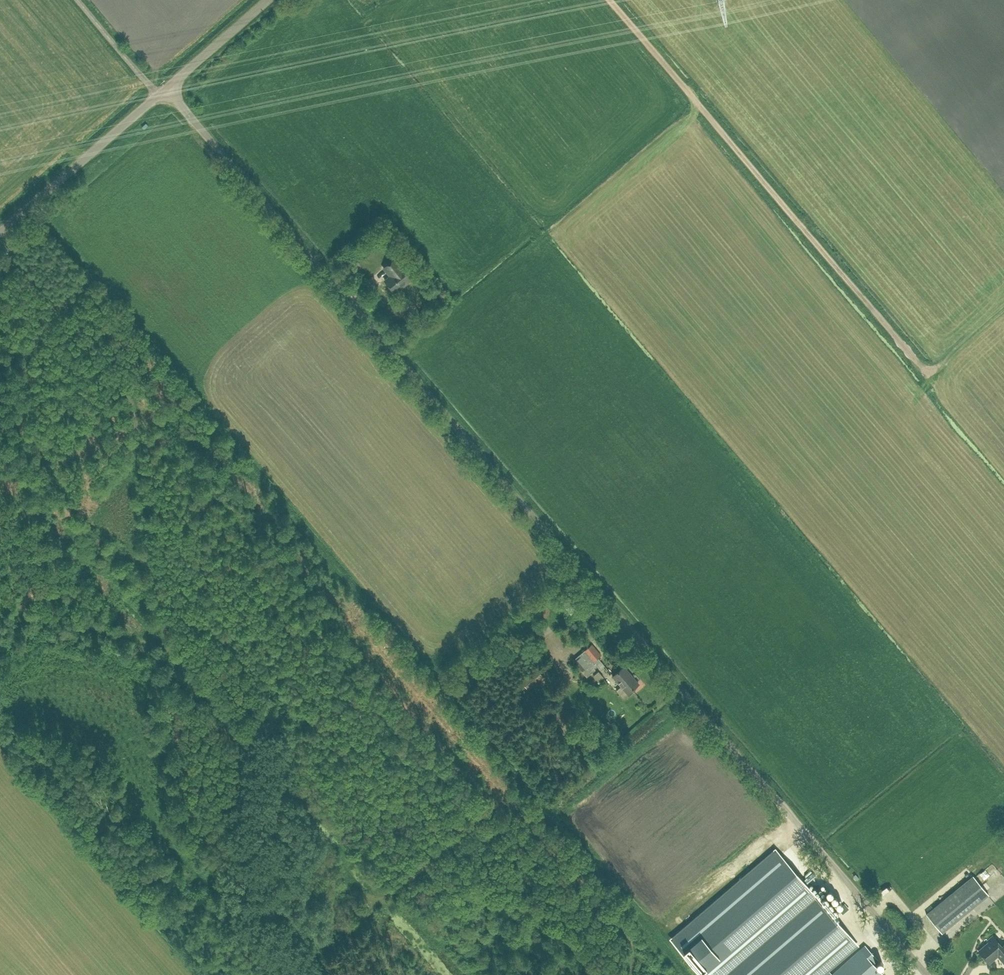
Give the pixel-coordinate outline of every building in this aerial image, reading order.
[(396,257),(383,267),(390,275),(384,280),(394,292),(413,277),(403,265),(402,265),(396,257)] [(531,620),(536,626),(544,620),(539,613),(531,620)] [(600,660),(597,657),(601,654),(592,643),(584,649),(586,651),(579,656),(587,665),(587,666),(590,669),(600,660)] [(628,692),(639,683),(624,665),(612,675),(628,692)] [(568,710),(564,721),(572,724),(576,713),(568,710)] [(701,974),(823,974),(856,946),(773,849),(670,938),(701,974)] [(941,932),(988,894),(973,875),(926,913),(941,932)] [(988,941),(978,950),(988,962),(997,955),(1003,949),(1001,945),(993,935),(987,940),(988,941)]
